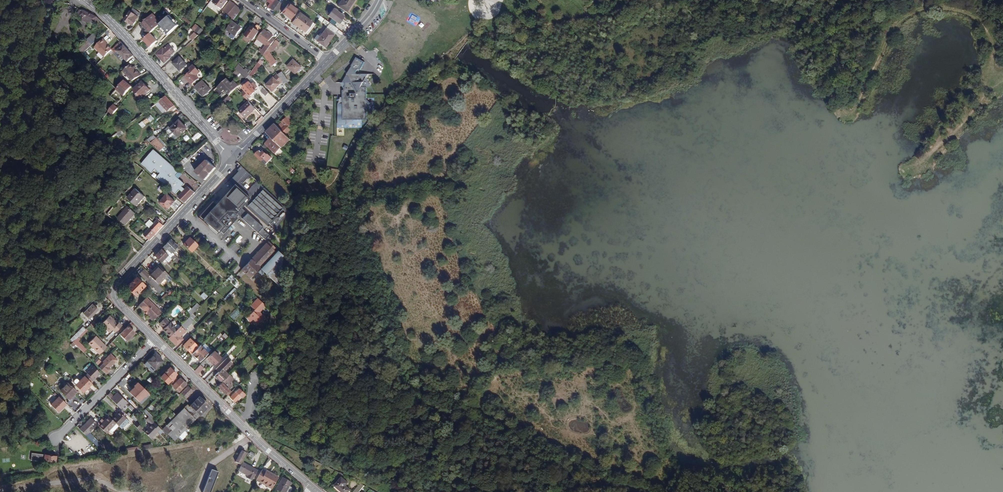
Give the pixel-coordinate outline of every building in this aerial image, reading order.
[(214,0),(215,1),(214,2),(222,8),(228,1),(227,0),(214,0)] [(233,22),(233,21),(242,9),(230,0),(223,11),(232,18),(231,20),(233,22)] [(267,1),(269,3),(267,6),(276,13),(282,5),(276,0),(267,0),(267,1)] [(338,6),(347,12),(352,4),(351,4),(354,0),(342,0),(338,6)] [(291,19),(298,10),(288,3),(282,12),(291,19)] [(141,13),(134,8),(131,11),(138,17),(141,13)] [(344,16),(334,8),(328,16),(339,24),(344,16)] [(100,19),(98,17),(83,10),(80,16),(83,17),(82,20),(91,24),(93,25),(95,22),(98,23),(100,19)] [(130,23),(134,26),(137,22),(136,21),(139,17),(138,17),(131,11),(125,20),(130,24),(130,23)] [(312,22),(299,13),(292,22),(296,25),(296,26),(304,32),(312,22)] [(144,32),(148,36),(156,28),(161,23),(153,14),(142,24),(145,28),(147,26),(149,28),(147,29),(144,32)] [(191,22),(183,15),(181,18),(183,20),(189,25),(191,22)] [(186,24),(179,18),(179,19),(178,18),(173,22),(180,29),(186,24)] [(243,28),(233,21),(233,22),(227,30),(236,36),(243,28)] [(338,29),(330,23),(320,37),(317,35),(314,39),(325,47),(338,29)] [(255,28),(252,26),(245,35),(253,40),(259,31),(255,28)] [(156,28),(148,36),(146,37),(150,42),(155,47),(155,48),(163,41),(162,40),(164,39),(162,36),(163,35),(156,28)] [(270,43),(276,34),(267,28),(261,36),(269,42),(270,43)] [(81,51),(83,54),(98,40),(93,34),(87,39),(90,42),(81,51)] [(270,43),(269,42),(267,44),(270,47),(271,46),(278,36),(276,34),(270,43)] [(213,41),(205,35),(203,38),(210,44),(213,41)] [(270,47),(264,55),(272,66),(274,65),(276,63),(277,62),(270,52),(276,49),(280,43),(278,41),(280,40),(278,38),(272,46),(271,46),(270,47)] [(105,57),(112,50),(107,45),(105,43),(106,42),(103,39),(95,47),(105,57)] [(116,45),(119,49),(117,51),(127,62),(134,56),(121,41),(116,45)] [(261,53),(264,55),(270,47),(267,44),(261,53)] [(175,52),(169,45),(164,49),(163,48),(156,54),(164,63),(171,57),(170,56),(175,52)] [(187,65),(180,57),(173,63),(180,71),(187,65)] [(302,67),(294,59),(287,67),(296,74),(298,71),(301,69),(302,67)] [(123,71),(132,81),(142,75),(136,69),(135,70),(130,64),(123,71)] [(260,64),(250,75),(252,77),(262,66),(260,64)] [(200,72),(193,65),(189,68),(191,71),(185,77),(192,85),(200,78),(197,76),(200,72)] [(237,70),(247,78),(250,75),(238,65),(236,68),(237,70)] [(369,77),(356,76),(352,68),(343,84),(352,84),(358,94),(362,89),(371,89),(366,81),(369,77)] [(282,72),(278,75),(285,84),(289,81),(282,72)] [(226,90),(230,95),(230,94),(237,88),(239,86),(234,81),(232,83),(227,78),(218,87),(223,92),(226,90)] [(273,78),(266,85),(273,92),(280,84),(273,78)] [(125,80),(117,89),(124,96),(132,87),(128,83),(125,80)] [(211,90),(203,80),(195,87),(204,97),(211,90)] [(134,89),(142,98),(151,90),(143,81),(134,89)] [(257,91),(250,82),(243,88),(251,96),(257,91)] [(230,94),(230,95),(224,100),(228,103),(233,98),(234,98),(230,94)] [(173,108),(176,106),(166,96),(159,101),(168,111),(172,108),(173,108)] [(344,120),(344,97),(337,97),(337,136),(344,136),(345,128),(348,128),(348,120),(344,120)] [(246,118),(256,109),(249,101),(239,110),(246,118)] [(118,109),(114,105),(109,112),(113,115),(118,109)] [(288,128),(295,122),(289,116),(282,122),(286,126),(282,130),(286,134),(291,130),(288,128)] [(187,127),(180,120),(171,128),(179,136),(183,133),(182,132),(187,127)] [(289,137),(286,134),(282,130),(279,126),(276,124),(267,133),(272,138),(282,147),(283,148),(286,145),(292,139),(289,137)] [(200,131),(193,138),(197,141),(203,135),(200,131)] [(161,151),(165,146),(157,137),(151,143),(161,151)] [(269,145),(273,150),(276,153),(282,147),(272,138),(267,143),(269,145)] [(292,139),(286,145),(291,149),(296,144),(294,142),(292,139)] [(291,149),(286,145),(283,148),(298,163),(299,158),(291,149)] [(151,173),(156,168),(161,173),(157,177),(176,193),(180,189),(183,192),(178,196),(186,203),(195,192),(188,186),(185,189),(182,186),(184,183),(176,176),(180,171),(154,150),(142,164),(151,173)] [(260,159),(262,161),(265,158),(268,161),(272,158),(269,154),(268,155),(263,151),(261,153),(259,151),(256,155),(260,159)] [(260,164),(258,161),(253,157),(251,155),(246,160),(255,169),(260,164)] [(197,173),(208,160),(196,172),(197,173)] [(216,167),(208,160),(197,173),(206,181),(210,175),(209,174),(211,171),(212,172),(215,168),(216,167)] [(279,224),(290,212),(257,181),(248,190),(242,184),(250,174),(241,166),(238,169),(239,170),(239,171),(229,181),(233,184),(244,195),(243,196),(246,199),(242,203),(266,226),(268,223),(272,227),(277,222),(279,224)] [(233,184),(221,197),(235,210),(239,206),(242,203),(246,199),(243,196),(244,195),(233,184)] [(128,198),(138,206),(146,197),(136,188),(128,198)] [(176,201),(168,194),(160,202),(168,210),(176,201)] [(221,197),(218,200),(232,213),(234,212),(235,210),(221,197)] [(226,228),(236,217),(232,213),(218,200),(215,203),(212,200),(198,215),(201,218),(200,219),(216,233),(219,230),(223,225),(226,228)] [(239,206),(235,210),(265,238),(268,235),(262,230),(263,228),(239,206)] [(136,214),(128,207),(118,218),(126,225),(136,214)] [(265,238),(235,210),(234,212),(264,240),(265,238)] [(164,226),(157,220),(144,234),(150,240),(164,226)] [(190,237),(183,244),(192,252),(198,244),(190,237)] [(170,239),(163,246),(171,253),(171,252),(177,247),(177,246),(170,239)] [(271,243),(269,241),(267,244),(266,243),(241,270),(249,277),(259,266),(278,285),(283,257),(281,256),(283,253),(278,249),(276,252),(274,250),(276,248),(271,243)] [(177,246),(177,247),(185,255),(187,253),(178,245),(177,246)] [(180,261),(171,252),(171,253),(163,246),(161,249),(177,264),(180,261)] [(156,257),(161,262),(165,259),(167,261),(169,259),(170,260),(171,259),(161,249),(154,255),(155,256),(156,257)] [(150,276),(158,284),(168,275),(159,266),(150,276)] [(158,284),(150,276),(149,277),(141,269),(138,271),(159,292),(163,289),(158,284)] [(135,295),(144,286),(136,277),(126,287),(135,295)] [(236,290),(234,288),(224,299),(225,300),(236,290)] [(147,296),(139,304),(150,315),(149,316),(152,319),(161,311),(147,296)] [(265,306),(261,302),(255,308),(247,317),(251,321),(253,319),(258,324),(265,317),(259,312),(265,306)] [(187,313),(189,314),(190,316),(192,314),(200,306),(197,303),(187,313)] [(98,310),(92,304),(84,313),(89,318),(98,310)] [(104,327),(109,332),(112,330),(113,331),(105,338),(107,340),(122,325),(119,322),(117,324),(113,320),(113,319),(110,316),(102,323),(105,327),(104,327)] [(163,329),(170,336),(177,329),(181,326),(178,323),(176,323),(173,326),(165,318),(160,323),(164,328),(163,329)] [(177,329),(170,336),(168,338),(176,346),(183,339),(181,336),(179,335),(185,330),(191,324),(187,320),(181,326),(177,329)] [(121,334),(127,341),(135,333),(128,326),(121,334)] [(70,339),(73,342),(77,337),(85,330),(83,327),(70,339)] [(99,354),(106,347),(96,336),(89,343),(99,354)] [(77,337),(73,342),(84,352),(86,349),(78,341),(80,340),(77,337)] [(191,353),(198,347),(190,339),(183,345),(191,353)] [(201,360),(208,353),(200,345),(191,354),(196,359),(197,357),(201,360)] [(206,358),(214,366),(221,358),(214,351),(206,358)] [(147,361),(155,369),(163,361),(160,357),(161,356),(156,352),(147,361)] [(111,369),(109,367),(116,360),(110,354),(103,362),(104,363),(99,368),(105,374),(106,373),(107,373),(111,369)] [(218,372),(215,376),(221,382),(229,375),(224,371),(232,363),(230,361),(227,358),(216,369),(218,372)] [(155,369),(147,361),(144,364),(152,372),(155,369)] [(92,365),(86,372),(87,373),(93,379),(100,373),(92,365)] [(203,368),(200,365),(194,371),(197,374),(203,368)] [(176,374),(170,368),(161,377),(167,383),(171,379),(172,380),(175,377),(174,376),(176,374)] [(87,373),(84,376),(90,382),(93,379),(87,373)] [(229,375),(221,382),(218,386),(221,390),(220,390),(222,393),(223,392),(225,394),(229,390),(229,389),(232,386),(230,383),(234,379),(230,374),(229,375)] [(76,384),(83,392),(92,383),(90,382),(84,376),(76,384)] [(173,386),(179,391),(186,384),(180,378),(178,379),(176,378),(169,385),(171,387),(173,386)] [(74,394),(77,391),(68,382),(60,390),(69,399),(74,394)] [(151,393),(139,382),(130,393),(140,402),(146,396),(147,397),(151,393)] [(181,393),(186,397),(192,390),(188,386),(181,393)] [(240,396),(236,392),(231,397),(235,401),(240,396)] [(121,409),(127,403),(117,393),(114,396),(110,393),(107,395),(121,409)] [(59,396),(51,405),(58,412),(66,404),(59,396)] [(178,414),(171,420),(167,425),(178,437),(208,406),(199,396),(189,406),(187,404),(178,414)] [(153,421),(155,419),(145,409),(144,411),(143,411),(149,417),(153,421)] [(119,411),(112,419),(116,423),(119,426),(121,424),(126,419),(126,418),(119,411)] [(169,417),(171,420),(178,414),(175,411),(169,417)] [(102,419),(97,424),(106,433),(110,429),(116,423),(112,419),(108,416),(103,421),(102,419)] [(151,438),(161,429),(154,422),(153,421),(149,417),(146,419),(151,424),(144,431),(151,438)] [(89,432),(97,424),(91,418),(83,426),(80,429),(86,435),(88,433),(89,432)] [(215,425),(219,428),(224,423),(220,419),(215,425)] [(136,421),(134,424),(139,431),(141,429),(142,428),(136,421)] [(110,429),(113,432),(119,426),(116,423),(110,429)] [(92,435),(89,438),(97,446),(99,444),(98,443),(99,442),(92,435)] [(246,453),(241,451),(236,461),(240,463),(246,453)] [(56,461),(56,456),(32,453),(31,460),(44,462),(44,460),(56,461)] [(246,464),(242,472),(253,478),(257,470),(246,464)] [(213,470),(204,491),(212,491),(219,472),(213,470)] [(266,485),(272,488),(278,477),(273,474),(273,475),(270,473),(270,472),(266,470),(265,472),(262,470),(256,480),(260,482),(261,480),(267,484),(266,485)] [(351,490),(346,486),(348,483),(342,477),(335,486),(343,491),(349,491),(351,490)] [(281,491),(290,491),(292,489),(291,487),(289,486),(291,482),(282,478),(276,489),(281,491)] [(361,483),(354,491),(359,491),(364,486),(361,483)]
